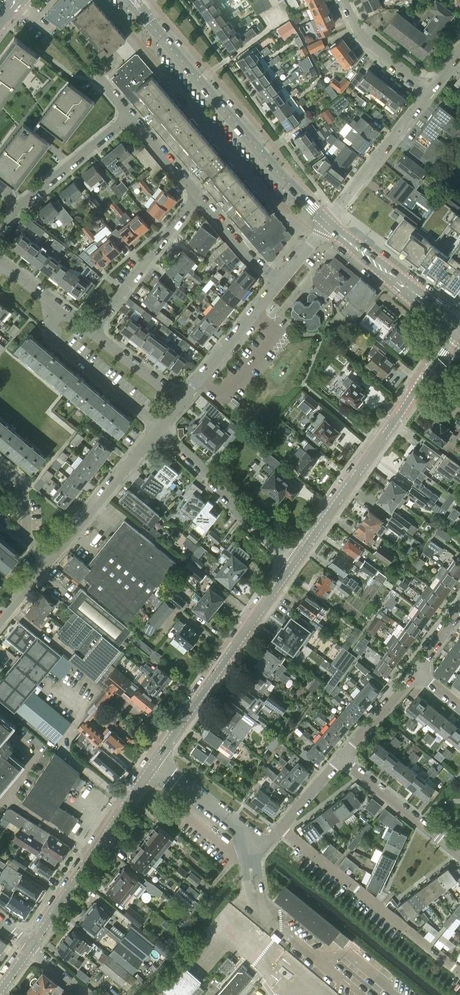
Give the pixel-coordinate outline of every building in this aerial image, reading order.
[(92,1),(92,0),(59,0),(58,2),(53,7),(53,6),(51,9),(49,12),(47,14),(45,16),(46,17),(61,27),(60,28),(60,29),(71,20),(92,1)] [(110,19),(98,6),(94,0),(93,0),(92,1),(71,20),(87,39),(110,19)] [(215,0),(194,0),(193,0),(201,11),(214,1),(215,0)] [(256,1),(262,12),(267,9),(262,0),(258,0),(256,1)] [(267,9),(273,6),(270,0),(262,0),(267,9)] [(378,0),(363,0),(362,0),(367,11),(381,5),(378,0)] [(450,20),(454,15),(435,0),(435,1),(433,0),(432,0),(431,2),(433,4),(429,9),(436,14),(434,17),(422,33),(402,17),(396,12),(384,28),(422,58),(435,42),(434,41),(450,20)] [(208,20),(221,11),(214,1),(201,11),(208,20)] [(262,12),(256,1),(250,4),(256,15),(262,12)] [(329,12),(324,1),(310,8),(315,18),(329,12)] [(233,17),(240,11),(238,8),(230,13),(233,17)] [(228,20),(226,17),(221,11),(208,20),(215,30),(228,20)] [(331,32),(328,26),(335,23),(329,12),(315,18),(315,19),(315,18),(310,21),(318,38),(331,32)] [(247,22),(245,18),(238,24),(240,27),(247,22)] [(126,38),(121,32),(110,19),(87,39),(98,51),(97,51),(103,58),(126,38)] [(236,31),(228,20),(215,30),(222,40),(236,31)] [(296,32),(291,23),(286,26),(292,35),(296,32)] [(242,45),(257,34),(253,29),(248,33),(247,31),(240,36),(236,31),(222,40),(230,50),(240,42),(242,45)] [(40,60),(44,63),(47,61),(14,36),(0,55),(0,112),(40,60)] [(325,46),(321,39),(307,46),(310,53),(325,46)] [(337,58),(350,49),(342,39),(335,44),(334,43),(330,46),(331,47),(329,49),(337,58)] [(244,70),(262,57),(269,52),(267,48),(258,55),(254,49),(250,51),(237,60),(244,70)] [(357,58),(350,49),(337,58),(345,68),(346,67),(347,68),(351,65),(351,64),(357,58)] [(127,96),(154,73),(149,71),(147,69),(146,65),(140,58),(136,60),(133,56),(117,69),(120,72),(112,79),(127,96)] [(251,80),(269,67),(276,62),(274,58),(267,63),(262,57),(244,70),(251,80)] [(326,67),(332,62),(329,59),(323,64),(326,67)] [(328,71),(335,66),(332,62),(326,67),(328,71)] [(272,80),(276,77),(284,72),(281,68),(274,73),(269,67),(251,80),(259,90),(272,80)] [(368,88),(377,76),(368,69),(364,75),(359,71),(351,81),(365,93),(368,88)] [(149,122),(175,99),(170,93),(168,94),(158,82),(159,80),(154,73),(127,96),(149,122)] [(341,93),(350,81),(344,76),(340,82),(335,88),(341,93)] [(377,96),(386,83),(377,76),(368,88),(377,96)] [(279,90),(284,87),(291,82),(288,78),(281,83),(276,77),(272,80),(259,90),(266,100),(279,90)] [(335,88),(340,82),(334,78),(329,84),(335,88)] [(68,82),(39,120),(65,140),(94,102),(68,82)] [(386,103),(396,91),(386,83),(377,96),(386,103)] [(286,100),(291,97),(298,91),(296,88),(288,93),(284,87),(279,90),(266,100),(273,110),(286,100)] [(396,110),(405,98),(396,91),(386,103),(396,110)] [(356,103),(361,98),(357,95),(353,100),(356,103)] [(296,103),(291,97),(286,100),(273,110),(280,120),(300,105),(305,101),(303,98),(296,103)] [(360,106),(364,101),(361,98),(356,103),(360,106)] [(171,148),(197,124),(192,118),(189,119),(179,108),(181,105),(175,99),(149,122),(171,148)] [(300,128),(311,120),(300,105),(280,120),(288,130),(296,123),(300,128)] [(452,115),(439,105),(415,136),(420,140),(416,145),(424,151),(452,115)] [(375,118),(379,112),(375,109),(371,115),(375,118)] [(379,120),(383,115),(379,112),(375,118),(379,120)] [(379,131),(368,122),(368,123),(361,117),(356,123),(352,127),(371,141),(378,131),(379,132),(379,131)] [(453,136),(459,127),(459,124),(452,117),(443,128),(453,136)] [(0,153),(0,175),(16,187),(50,143),(23,123),(0,153)] [(216,154),(217,153),(220,151),(214,144),(211,145),(201,133),(203,131),(197,124),(171,148),(193,173),(202,165),(209,159),(210,159),(211,158),(215,154),(216,154)] [(327,130),(329,128),(326,124),(321,128),(316,131),(319,135),(313,140),(327,130)] [(371,141),(352,127),(345,136),(364,151),(364,150),(371,141)] [(301,149),(313,140),(306,130),(294,139),(301,149)] [(324,148),(319,141),(330,133),(327,130),(313,140),(301,149),(309,159),(324,148)] [(347,172),(350,168),(348,167),(358,154),(337,138),(333,144),(341,150),(330,164),(324,156),(311,166),(316,173),(319,171),(323,174),(337,185),(345,175),(343,173),(345,170),(347,172)] [(419,158),(431,167),(446,147),(435,138),(419,158)] [(134,155),(138,160),(148,151),(144,147),(140,151),(132,141),(125,147),(122,142),(112,150),(120,161),(125,167),(131,173),(134,170),(124,158),(129,154),(132,157),(134,155)] [(415,144),(410,150),(419,158),(424,151),(416,145),(415,144)] [(120,161),(112,150),(102,158),(111,168),(117,164),(122,170),(123,170),(129,178),(133,176),(131,173),(125,167),(120,161)] [(142,165),(152,156),(148,151),(138,160),(142,165)] [(211,175),(224,164),(224,163),(225,162),(223,161),(219,155),(217,153),(216,154),(215,154),(211,158),(210,159),(209,159),(202,165),(204,167),(209,173),(211,175)] [(416,182),(425,170),(404,154),(403,156),(395,166),(405,173),(401,178),(416,189),(419,184),(416,182)] [(146,169),(156,161),(152,156),(142,165),(146,169)] [(223,209),(250,186),(245,180),(242,181),(232,169),(233,167),(228,160),(225,162),(224,163),(224,164),(211,175),(201,183),(223,209)] [(150,174),(160,165),(156,161),(146,169),(150,174)] [(154,178),(164,170),(160,165),(150,174),(154,178)] [(107,184),(101,176),(93,166),(82,174),(86,179),(83,182),(90,190),(99,182),(103,187),(107,184)] [(420,192),(416,189),(401,178),(394,186),(395,187),(389,195),(388,194),(388,195),(401,205),(409,194),(415,199),(420,192)] [(82,192),(74,182),(60,193),(68,203),(82,192)] [(123,193),(115,183),(110,187),(118,197),(123,193)] [(128,189),(124,184),(119,188),(123,193),(128,189)] [(150,190),(145,184),(142,187),(146,193),(150,190)] [(245,235),(272,212),(266,205),(264,206),(254,195),(255,193),(250,186),(223,209),(245,235)] [(168,209),(176,199),(163,188),(155,198),(168,209)] [(97,202),(91,194),(86,198),(92,205),(97,202)] [(168,209),(155,198),(147,208),(160,219),(168,209)] [(448,198),(445,203),(459,214),(459,207),(448,198)] [(65,209),(60,213),(50,201),(38,211),(47,221),(48,220),(49,222),(51,222),(54,220),(54,218),(52,217),(55,214),(64,225),(73,219),(65,209)] [(118,207),(113,201),(109,204),(114,210),(118,207)] [(103,209),(97,202),(92,205),(98,212),(103,209)] [(416,215),(404,206),(400,212),(404,216),(411,221),(416,215)] [(129,243),(139,235),(127,222),(121,215),(123,213),(118,207),(114,210),(119,216),(116,219),(121,225),(123,223),(124,225),(117,230),(129,243)] [(288,237),(288,233),(289,232),(288,231),(284,230),(285,226),(272,212),(245,235),(267,260),(271,261),(275,257),(275,252),(278,250),(280,250),(283,248),(283,244),(280,240),(282,239),(283,240),(287,240),(289,239),(288,237)] [(148,227),(137,213),(127,222),(139,235),(148,227)] [(36,224),(24,215),(19,220),(32,230),(36,224)] [(386,240),(387,241),(400,250),(401,249),(406,253),(405,254),(418,264),(419,263),(424,266),(423,267),(436,277),(437,276),(442,280),(441,281),(453,290),(454,291),(459,283),(459,238),(451,249),(430,233),(428,235),(417,226),(415,225),(415,224),(404,216),(403,217),(394,229),(386,240)] [(204,253),(218,234),(213,228),(212,230),(210,228),(211,226),(205,219),(199,224),(201,226),(189,241),(196,247),(195,248),(200,251),(201,250),(204,253)] [(36,233),(41,228),(36,224),(32,230),(36,233)] [(86,234),(90,231),(84,225),(81,228),(86,234)] [(41,237),(45,231),(41,228),(36,233),(41,237)] [(95,237),(90,231),(86,234),(91,240),(95,237)] [(110,259),(120,251),(116,246),(121,242),(112,232),(107,236),(106,234),(96,243),(97,242),(100,245),(99,246),(110,259)] [(20,253),(31,240),(21,233),(11,246),(20,253)] [(55,247),(59,242),(55,239),(51,244),(55,247)] [(30,260),(40,247),(31,240),(20,253),(30,260)] [(59,251),(64,245),(59,242),(55,247),(59,251)] [(110,259),(99,246),(100,245),(97,242),(96,243),(79,254),(84,258),(92,266),(96,262),(101,267),(110,259)] [(218,254),(229,246),(225,242),(214,250),(218,254)] [(222,259),(233,251),(229,246),(218,254),(222,259)] [(39,267),(50,255),(53,250),(49,247),(45,252),(40,247),(30,260),(39,267)] [(190,267),(195,260),(198,256),(190,249),(186,254),(182,251),(174,260),(187,270),(187,271),(191,274),(193,272),(193,269),(190,267)] [(236,255),(226,264),(222,259),(218,254),(214,250),(205,261),(213,267),(217,263),(230,273),(240,260),(236,255)] [(226,264),(236,255),(233,251),(222,259),(226,264)] [(74,262),(78,256),(74,253),(70,259),(74,262)] [(49,275),(59,262),(50,255),(39,267),(49,275)] [(78,265),(82,260),(78,256),(74,262),(78,265)] [(354,323),(378,295),(374,292),(376,290),(366,282),(364,284),(353,276),(353,274),(333,258),(329,263),(338,270),(335,275),(339,279),(335,284),(347,294),(345,296),(350,300),(340,311),(354,323)] [(179,281),(187,271),(187,270),(174,260),(166,271),(170,274),(167,279),(178,287),(174,292),(187,302),(191,297),(179,288),(181,285),(179,284),(181,282),(179,281)] [(58,282),(68,269),(59,262),(49,275),(58,282)] [(335,284),(339,279),(335,275),(338,270),(329,263),(324,263),(313,277),(313,283),(325,293),(330,287),(332,288),(337,292),(338,291),(345,296),(347,294),(335,284)] [(88,294),(97,282),(87,274),(91,268),(87,265),(81,273),(78,276),(68,289),(78,297),(83,291),(88,294)] [(256,279),(244,268),(236,277),(249,288),(256,279)] [(68,289),(78,276),(68,269),(58,282),(68,289)] [(219,279),(223,275),(217,271),(214,275),(219,279)] [(195,281),(198,276),(193,272),(191,274),(190,277),(195,281)] [(216,283),(219,279),(214,275),(210,279),(216,283)] [(200,285),(204,281),(198,276),(195,281),(200,285)] [(249,288),(236,277),(228,287),(241,297),(249,288)] [(166,301),(173,291),(159,280),(151,290),(166,301)] [(233,306),(241,297),(228,287),(221,296),(233,306)] [(207,293),(202,289),(198,293),(204,298),(207,293)] [(158,311),(166,301),(151,290),(143,300),(158,311)] [(320,317),(314,313),(321,305),(320,301),(317,299),(317,295),(314,292),(310,292),(307,295),(307,299),(304,304),(299,300),(296,301),(293,304),(293,308),(291,311),(291,315),(294,317),(294,318),(303,326),(304,325),(309,330),(316,329),(320,324),(320,317)] [(204,298),(198,293),(195,297),(201,302),(204,298)] [(233,306),(221,296),(213,305),(226,316),(233,306)] [(148,313),(134,302),(131,307),(140,314),(140,315),(144,318),(148,313)] [(412,335),(396,322),(395,323),(393,321),(397,316),(382,304),(380,307),(375,302),(367,313),(375,319),(377,316),(389,325),(391,323),(393,325),(384,337),(399,350),(401,349),(403,351),(407,346),(405,345),(412,335)] [(9,310),(0,303),(0,318),(2,319),(9,310)] [(226,316),(213,305),(205,314),(218,325),(226,316)] [(189,316),(192,312),(187,307),(183,311),(189,316)] [(172,320),(160,311),(156,316),(168,325),(172,320)] [(185,320),(189,316),(183,311),(180,315),(185,320)] [(148,321),(152,316),(148,313),(144,318),(148,321)] [(218,325),(205,314),(201,320),(198,318),(195,321),(198,323),(210,334),(218,325)] [(185,320),(180,315),(177,319),(182,324),(185,320)] [(129,337),(142,321),(138,318),(136,321),(130,316),(120,329),(129,337)] [(139,344),(149,331),(144,327),(146,324),(142,321),(129,337),(139,344)] [(203,344),(210,334),(198,323),(186,337),(194,343),(198,339),(203,344)] [(17,332),(20,328),(14,324),(11,327),(17,332)] [(163,333),(167,327),(163,324),(158,329),(163,333)] [(17,332),(11,327),(8,331),(13,336),(17,332)] [(167,336),(171,331),(167,327),(163,333),(167,336)] [(149,351),(161,335),(157,332),(154,335),(149,331),(139,344),(149,351)] [(54,355),(28,334),(16,349),(41,370),(54,355)] [(158,358),(168,345),(163,341),(165,339),(161,335),(149,351),(158,358)] [(182,347),(186,342),(182,339),(177,344),(182,347)] [(382,377),(393,363),(383,354),(387,349),(376,340),(371,345),(373,346),(368,352),(373,356),(366,364),(382,377)] [(177,373),(187,360),(181,355),(185,350),(186,351),(190,345),(186,342),(182,347),(178,353),(168,366),(177,373)] [(168,366),(178,353),(168,345),(158,358),(168,366)] [(80,377),(54,355),(41,370),(67,392),(80,377)] [(337,372),(343,365),(334,357),(324,369),(329,373),(332,368),(337,372)] [(365,395),(359,391),(362,388),(347,376),(342,383),(347,387),(339,396),(349,404),(351,401),(356,406),(357,405),(358,406),(363,401),(361,400),(365,395)] [(106,398),(80,377),(67,392),(93,413),(106,398)] [(318,403),(307,395),(302,401),(313,410),(318,403)] [(132,420),(106,398),(93,413),(119,435),(132,420)] [(192,431),(195,434),(203,441),(217,424),(212,420),(220,411),(209,402),(203,409),(206,412),(200,418),(202,420),(198,424),(196,423),(193,423),(191,426),(191,429),(193,430),(192,431)] [(320,412),(304,432),(319,444),(323,439),(329,444),(330,443),(331,444),(336,439),(334,438),(339,431),(334,427),(336,425),(331,421),(329,423),(326,421),(328,419),(320,412)] [(15,430),(0,418),(0,445),(7,450),(20,434),(15,430)] [(453,434),(454,432),(435,419),(434,418),(424,431),(426,432),(425,433),(435,440),(434,441),(439,444),(441,442),(443,443),(448,436),(453,439),(455,435),(453,434)] [(223,441),(228,445),(241,429),(232,421),(228,426),(229,427),(226,432),(217,424),(203,441),(206,444),(207,446),(210,449),(212,449),(215,451),(223,441)] [(84,437),(78,433),(75,437),(81,441),(84,437)] [(46,456),(40,451),(20,434),(7,450),(33,472),(46,456)] [(111,451),(107,447),(111,442),(103,435),(91,449),(104,460),(111,451)] [(81,441),(75,437),(72,440),(78,445),(81,441)] [(309,469),(308,468),(316,459),(312,456),(317,450),(307,442),(302,448),(299,446),(300,447),(288,461),(293,465),(292,465),(293,466),(294,465),(304,474),(305,472),(306,473),(309,469)] [(407,458),(406,459),(420,470),(423,472),(427,466),(430,469),(434,464),(441,455),(424,443),(418,451),(414,448),(410,453),(408,454),(407,456),(407,458)] [(104,460),(91,449),(83,459),(96,469),(104,460)] [(69,456),(63,451),(60,455),(65,460),(69,456)] [(297,489),(272,468),(278,461),(281,464),(281,463),(268,452),(262,459),(266,463),(260,470),(268,476),(261,484),(278,499),(285,491),(291,496),(297,489)] [(65,460),(60,455),(57,459),(62,464),(65,460)] [(446,455),(435,469),(450,480),(452,477),(459,483),(459,465),(446,455)] [(88,478),(96,469),(83,459),(75,468),(88,478)] [(402,465),(398,470),(415,482),(412,486),(434,503),(439,497),(424,486),(425,485),(421,482),(423,479),(416,474),(420,470),(406,459),(405,460),(403,460),(402,463),(402,465)] [(168,485),(178,472),(165,462),(159,470),(153,465),(149,470),(168,485)] [(81,488),(88,478),(75,468),(68,477),(81,488)] [(53,474),(48,470),(44,474),(50,478),(53,474)] [(154,496),(164,483),(167,486),(168,485),(149,470),(148,470),(151,473),(145,480),(139,476),(135,481),(154,496)] [(50,478),(44,474),(41,477),(47,482),(50,478)] [(73,497),(81,488),(68,477),(60,487),(73,497)] [(398,500),(407,489),(403,485),(399,485),(392,480),(391,481),(389,480),(386,484),(387,486),(384,490),(398,500)] [(193,519),(208,500),(206,502),(198,496),(202,490),(193,482),(183,495),(188,498),(180,508),(193,519)] [(412,486),(407,493),(423,506),(424,505),(441,518),(446,511),(434,503),(412,486)] [(65,506),(73,497),(60,487),(52,496),(65,506)] [(159,514),(128,489),(119,500),(150,525),(159,514)] [(398,500),(384,490),(381,494),(379,494),(376,497),(377,500),(376,501),(384,506),(386,509),(390,512),(398,500)] [(217,516),(208,509),(213,504),(208,500),(193,519),(206,529),(217,516)] [(459,512),(454,508),(451,511),(457,516),(459,512)] [(375,532),(383,521),(369,510),(365,515),(365,514),(364,516),(363,516),(361,518),(361,519),(360,521),(375,532)] [(417,528),(394,511),(389,518),(412,535),(417,528)] [(455,520),(457,516),(451,511),(448,515),(455,520)] [(406,531),(390,519),(386,524),(402,536),(406,531)] [(74,554),(63,567),(80,580),(84,576),(92,583),(88,588),(88,589),(95,594),(128,621),(177,562),(138,531),(139,531),(124,520),(112,535),(106,542),(87,565),(74,554)] [(371,537),(375,532),(360,521),(359,522),(358,522),(356,525),(357,526),(355,528),(356,528),(353,532),(370,545),(374,540),(371,537)] [(158,538),(161,534),(153,527),(150,531),(158,538)] [(448,541),(452,536),(440,527),(436,532),(448,541)] [(218,543),(221,539),(211,530),(207,534),(218,543)] [(359,553),(364,547),(349,537),(348,538),(346,538),(345,540),(345,543),(342,547),(356,558),(352,562),(359,567),(372,577),(374,575),(383,582),(387,577),(364,560),(363,563),(357,559),(360,555),(359,553)] [(0,539),(0,564),(7,570),(19,555),(0,539)] [(443,548),(431,539),(427,545),(439,553),(443,548)] [(247,565),(243,563),(242,561),(246,557),(247,558),(250,555),(233,540),(226,549),(226,548),(222,554),(228,559),(224,564),(238,576),(239,575),(241,575),(244,572),(243,570),(247,565)] [(393,557),(395,554),(380,544),(373,553),(390,566),(395,559),(393,557)] [(345,575),(351,567),(357,572),(360,568),(359,568),(359,567),(352,562),(351,564),(337,554),(334,559),(332,559),(329,562),(330,564),(329,565),(334,569),(330,573),(347,585),(351,580),(345,575)] [(204,563),(193,555),(190,559),(200,568),(204,563)] [(426,562),(419,557),(416,561),(423,566),(426,562)] [(459,574),(459,563),(454,558),(447,568),(446,569),(458,577),(459,574)] [(205,574),(189,560),(183,567),(200,581),(205,574)] [(420,570),(423,566),(416,561),(413,565),(420,570)] [(238,576),(224,564),(220,569),(217,567),(213,572),(230,586),(233,582),(235,581),(238,578),(238,576)] [(451,586),(458,577),(446,569),(447,568),(442,565),(434,575),(437,576),(451,586)] [(329,589),(336,580),(323,571),(311,587),(326,598),(331,591),(329,589)] [(412,581),(405,576),(402,580),(409,585),(412,581)] [(430,586),(444,596),(451,586),(437,576),(430,586)] [(409,585),(402,580),(399,584),(406,589),(409,585)] [(351,590),(347,586),(342,582),(337,589),(347,596),(351,590)] [(223,598),(216,591),(215,589),(211,585),(201,597),(215,608),(218,604),(221,604),(223,602),(222,599),(223,598)] [(425,598),(437,606),(444,596),(430,586),(428,585),(420,594),(425,598)] [(186,602),(167,587),(162,593),(180,608),(186,602)] [(68,606),(79,615),(86,621),(102,634),(117,648),(132,630),(92,597),(86,592),(82,589),(68,606)] [(191,598),(197,602),(192,609),(196,612),(199,612),(206,619),(208,617),(210,618),(212,615),(211,612),(215,608),(201,597),(196,592),(191,598)] [(57,605),(61,601),(52,593),(48,598),(42,593),(34,603),(47,613),(55,603),(57,605)] [(306,594),(297,607),(311,617),(308,622),(321,632),(325,627),(318,622),(327,609),(306,594)] [(397,601),(391,596),(388,600),(395,605),(397,601)] [(429,616),(437,606),(425,598),(418,608),(429,616)] [(149,656),(167,635),(158,628),(174,607),(165,600),(149,619),(131,641),(149,656)] [(395,605),(388,600),(385,604),(392,609),(395,605)] [(38,623),(47,613),(34,603),(26,613),(38,623)] [(422,626),(429,616),(418,608),(411,617),(422,626)] [(68,620),(57,633),(59,634),(57,636),(67,644),(86,621),(79,615),(72,623),(68,620)] [(287,627),(285,629),(301,641),(305,635),(309,638),(314,631),(309,627),(311,624),(298,616),(295,621),(291,618),(285,626),(287,627)] [(380,625),(383,621),(376,616),(374,620),(380,625)] [(415,635),(422,626),(411,617),(404,627),(415,635)] [(193,642),(198,635),(194,632),(195,631),(190,627),(185,623),(184,624),(179,619),(173,626),(179,630),(174,636),(175,637),(174,638),(179,642),(180,641),(188,648),(189,647),(191,648),(195,643),(193,642)] [(367,630),(373,634),(380,625),(374,620),(367,630)] [(86,621),(67,644),(75,651),(83,658),(102,634),(86,621)] [(23,652),(37,635),(33,632),(32,633),(19,622),(5,638),(23,652)] [(278,642),(275,647),(288,656),(289,654),(295,658),(300,651),(296,648),(301,641),(285,629),(281,627),(275,636),(280,639),(278,642)] [(356,627),(342,646),(347,650),(361,631),(356,627)] [(408,645),(415,635),(404,627),(397,637),(408,645)] [(83,658),(77,665),(96,681),(110,663),(121,651),(117,648),(102,634),(83,658)] [(0,680),(0,701),(14,712),(62,655),(37,635),(23,652),(7,671),(0,680)] [(369,640),(362,635),(360,639),(366,644),(369,640)] [(408,645),(397,637),(390,647),(401,655),(408,645)] [(366,644),(360,639),(357,643),(363,648),(366,644)] [(459,660),(459,647),(455,643),(448,652),(459,661),(459,660)] [(284,657),(269,645),(261,656),(285,673),(288,668),(282,664),(280,667),(276,664),(278,662),(280,664),(284,657)] [(394,665),(401,655),(390,647),(383,656),(394,665)] [(453,670),(459,661),(448,652),(441,662),(453,670)] [(62,656),(50,671),(61,680),(75,664),(63,655),(62,656)] [(290,676),(285,673),(261,656),(254,666),(268,676),(274,668),(277,670),(275,673),(281,678),(280,679),(285,682),(290,676)] [(387,675),(394,665),(383,656),(375,666),(387,675)] [(358,660),(354,665),(366,674),(361,680),(365,684),(361,689),(372,698),(380,689),(384,684),(368,672),(370,670),(358,660)] [(171,676),(157,665),(154,670),(144,662),(140,666),(164,686),(167,682),(168,683),(172,678),(171,677),(171,676)] [(445,681),(453,670),(441,662),(433,672),(445,681)] [(105,689),(94,703),(100,708),(100,707),(101,707),(102,706),(112,694),(106,689),(109,685),(117,692),(120,694),(123,690),(130,698),(129,699),(133,703),(132,705),(139,710),(142,707),(148,712),(152,707),(153,708),(155,708),(156,707),(157,706),(157,704),(156,703),(157,702),(149,696),(143,690),(139,687),(131,681),(115,667),(110,663),(96,681),(100,685),(105,689)] [(161,689),(164,686),(140,666),(139,668),(141,670),(135,678),(156,695),(157,694),(158,695),(162,691),(161,689)] [(263,693),(271,682),(264,677),(252,669),(253,668),(252,668),(244,679),(245,679),(257,687),(256,688),(263,693)] [(349,679),(346,682),(352,687),(355,684),(349,679)] [(33,691),(16,711),(55,743),(71,723),(63,717),(36,694),(42,688),(38,685),(33,691)] [(273,707),(265,701),(259,698),(258,699),(239,685),(232,696),(247,706),(246,708),(250,710),(247,714),(247,715),(250,717),(255,721),(256,719),(260,722),(265,725),(268,721),(260,715),(257,713),(262,707),(269,712),(273,707)] [(361,689),(353,698),(365,707),(372,698),(361,689)] [(337,693),(334,697),(340,702),(343,698),(337,693)] [(287,706),(270,694),(265,701),(273,707),(281,714),(287,706)] [(418,714),(427,702),(418,695),(409,706),(418,714)] [(333,697),(331,700),(337,705),(340,702),(334,697),(333,697)] [(353,698),(345,707),(357,716),(365,707),(353,698)] [(247,715),(247,714),(230,701),(227,702),(225,706),(225,709),(221,714),(233,723),(227,732),(240,741),(242,739),(252,726),(260,722),(256,719),(255,721),(250,717),(247,715)] [(431,717),(437,710),(427,702),(418,714),(427,721),(431,717)] [(94,703),(88,711),(90,712),(93,715),(94,713),(95,713),(100,708),(94,703)] [(337,716),(349,726),(356,717),(357,716),(345,707),(337,716)] [(436,729),(446,717),(437,710),(431,717),(427,721),(436,729)] [(321,712),(318,715),(324,720),(327,716),(321,712)] [(318,715),(315,718),(321,723),(324,720),(318,715)] [(1,717),(0,716),(0,740),(5,734),(12,726),(1,717)] [(337,716),(330,725),(341,735),(349,726),(337,716)] [(408,726),(413,720),(410,717),(405,724),(408,726)] [(446,737),(455,725),(446,717),(436,729),(446,737)] [(97,732),(83,720),(77,728),(91,740),(97,732)] [(411,729),(416,723),(413,720),(408,726),(411,729)] [(330,725),(322,734),(333,744),(341,735),(330,725)] [(459,738),(459,729),(455,725),(446,737),(455,744),(459,738)] [(227,732),(224,736),(211,727),(203,738),(217,748),(229,757),(231,757),(233,754),(233,751),(240,741),(227,732)] [(305,729),(302,733),(308,738),(311,735),(305,729)] [(124,743),(125,742),(118,735),(117,733),(115,732),(113,732),(111,730),(106,737),(105,735),(101,739),(116,752),(120,747),(122,747),(124,745),(124,743)] [(78,745),(86,736),(81,732),(73,741),(78,745)] [(426,741),(431,735),(428,732),(423,738),(426,741)] [(302,733),(299,736),(305,741),(308,738),(302,733)] [(322,734),(314,743),(325,753),(333,744),(322,734)] [(430,744),(435,738),(431,735),(426,741),(430,744)] [(21,765),(8,754),(10,751),(13,747),(8,742),(11,739),(7,736),(0,744),(0,748),(2,750),(0,753),(0,790),(21,765)] [(393,744),(398,738),(395,736),(390,742),(393,744)] [(396,747),(401,741),(398,738),(393,744),(396,747)] [(235,762),(218,750),(217,752),(212,748),(211,750),(206,746),(205,748),(197,743),(190,753),(202,762),(204,760),(209,764),(215,755),(227,763),(228,762),(232,765),(235,762)] [(304,750),(300,754),(308,761),(312,757),(317,762),(325,753),(314,743),(307,751),(305,749),(304,750)] [(379,762),(388,750),(379,743),(369,754),(379,762)] [(125,768),(99,746),(95,750),(98,753),(94,759),(104,767),(104,768),(106,770),(108,771),(117,778),(125,768)] [(445,756),(450,750),(446,747),(442,753),(445,756)] [(388,770),(397,758),(388,750),(379,762),(388,770)] [(448,759),(453,752),(450,750),(445,756),(448,759)] [(412,759),(416,753),(413,751),(408,757),(412,759)] [(78,819),(58,805),(79,773),(54,753),(22,801),(69,832),(78,819)] [(415,762),(420,756),(416,753),(412,759),(415,762)] [(282,757),(278,761),(283,766),(287,762),(282,757)] [(397,777),(407,766),(397,758),(388,770),(397,777)] [(297,762),(289,771),(300,780),(308,771),(297,762)] [(266,766),(262,771),(273,780),(278,785),(282,781),(292,790),(300,780),(289,771),(285,767),(277,775),(266,766)] [(406,785),(416,773),(407,766),(397,777),(406,785)] [(416,792),(425,781),(416,773),(406,785),(416,792)] [(273,780),(269,784),(274,788),(274,789),(275,789),(278,785),(273,780)] [(425,800),(435,788),(425,781),(416,792),(425,800)] [(259,788),(251,798),(262,806),(271,792),(267,789),(261,785),(259,788)] [(271,792),(262,806),(272,813),(279,803),(276,800),(281,794),(280,794),(284,790),(278,785),(275,789),(274,789),(272,792),(271,792)] [(360,802),(351,790),(345,794),(343,793),(341,795),(342,797),(341,797),(350,809),(360,802)] [(341,797),(336,801),(333,800),(331,803),(332,804),(331,805),(340,817),(343,821),(353,813),(350,809),(341,797)] [(369,811),(377,802),(372,798),(364,807),(369,811)] [(374,815),(382,806),(377,802),(369,811),(374,815)] [(340,817),(331,805),(325,809),(323,807),(321,810),(322,812),(321,812),(330,824),(340,817)] [(60,862),(70,847),(10,808),(7,809),(2,816),(20,828),(17,832),(16,831),(15,833),(16,833),(13,839),(37,854),(36,855),(41,857),(45,851),(60,861),(60,862)] [(382,821),(390,812),(385,808),(377,817),(382,821)] [(330,824),(321,812),(315,817),(313,815),(311,818),(312,819),(311,820),(320,832),(330,824)] [(387,825),(395,816),(390,812),(382,821),(387,825),(387,826),(387,825)] [(320,832),(311,820),(305,824),(303,823),(301,825),(302,827),(301,827),(310,839),(315,836),(318,840),(323,836),(320,832)] [(367,832),(372,826),(367,822),(362,828),(367,832)] [(173,838),(158,825),(155,829),(153,827),(149,832),(166,846),(173,838)] [(401,846),(403,841),(406,834),(387,825),(387,826),(387,825),(381,837),(387,839),(401,846)] [(362,838),(367,832),(362,828),(357,834),(362,838)] [(166,846),(149,832),(144,838),(146,840),(144,843),(159,855),(166,846)] [(357,844),(362,838),(357,834),(352,840),(357,844)] [(396,857),(401,846),(387,839),(382,850),(396,857)] [(351,850),(357,844),(352,840),(347,847),(351,850)] [(163,858),(159,855),(144,843),(141,846),(139,844),(135,850),(152,864),(156,867),(163,858)] [(328,859),(333,853),(337,848),(330,843),(322,854),(328,859)] [(343,853),(337,848),(333,853),(339,858),(343,853)] [(152,864),(135,850),(130,855),(132,857),(130,860),(144,872),(152,864)] [(390,868),(396,857),(382,850),(376,862),(390,868)] [(199,857),(191,851),(187,856),(195,862),(199,857)] [(334,864),(339,858),(333,853),(328,859),(334,864)] [(24,869),(29,862),(17,854),(12,861),(24,869)] [(348,866),(352,861),(346,856),(337,866),(344,871),(348,866)] [(55,867),(53,866),(40,858),(36,864),(33,862),(30,867),(48,878),(51,873),(53,873),(55,870),(54,869),(55,867)] [(16,870),(0,859),(0,876),(3,878),(13,884),(36,899),(44,888),(16,870)] [(358,866),(352,861),(348,866),(354,871),(358,866)] [(385,880),(390,868),(376,862),(371,873),(385,880)] [(187,872),(179,866),(176,869),(184,876),(187,872)] [(146,880),(143,884),(124,868),(120,872),(119,871),(113,878),(131,892),(136,896),(144,886),(153,893),(154,892),(159,896),(163,891),(153,884),(146,880)] [(458,868),(451,873),(447,868),(441,872),(439,870),(436,873),(438,875),(437,875),(446,887),(456,880),(459,885),(459,869),(458,868)] [(184,876),(176,869),(173,873),(181,880),(184,876)] [(201,879),(191,871),(187,877),(196,885),(201,879)] [(380,891),(385,880),(371,873),(366,885),(380,891)] [(446,887),(437,875),(431,880),(429,878),(426,881),(428,882),(427,883),(436,895),(446,887)] [(122,902),(131,892),(113,878),(108,884),(110,885),(106,890),(122,902)] [(436,895),(427,883),(421,887),(419,885),(417,888),(418,890),(417,890),(426,902),(436,895)] [(199,902),(193,897),(180,886),(170,898),(190,914),(199,902)] [(350,939),(286,887),(275,900),(328,944),(332,940),(342,949),(350,939)] [(426,902),(417,890),(411,895),(409,893),(407,896),(408,897),(407,898),(416,910),(426,902)] [(32,905),(13,892),(10,897),(2,892),(0,894),(0,903),(23,918),(32,905)] [(416,910),(407,898),(401,902),(399,901),(397,903),(398,905),(397,905),(406,917),(416,910)] [(103,924),(112,913),(103,905),(102,907),(96,902),(93,906),(91,905),(87,911),(103,924)] [(145,918),(130,906),(123,914),(138,926),(145,918)] [(94,935),(103,924),(87,911),(82,916),(83,918),(80,922),(86,927),(85,928),(94,935)] [(453,922),(458,916),(453,912),(448,918),(453,922)] [(448,928),(453,922),(448,918),(443,924),(448,928)] [(432,926),(426,921),(422,926),(428,931),(432,926)] [(133,922),(129,926),(130,928),(134,931),(142,937),(146,941),(152,946),(156,941),(138,926),(133,922)] [(439,931),(432,926),(428,931),(435,936),(439,931)] [(134,931),(130,928),(125,934),(135,942),(137,942),(142,937),(134,931)] [(90,942),(81,934),(80,935),(73,929),(70,934),(69,933),(65,937),(66,938),(66,939),(77,949),(82,943),(86,947),(90,942)] [(131,973),(153,947),(152,946),(146,941),(142,937),(137,942),(135,942),(125,934),(108,954),(131,973)] [(448,939),(442,934),(438,938),(444,943),(448,939)] [(80,951),(77,949),(66,939),(65,940),(63,939),(60,944),(61,945),(58,949),(64,955),(78,967),(82,962),(75,957),(80,951)] [(454,943),(448,939),(444,943),(450,948),(454,943)] [(130,974),(107,955),(99,966),(121,985),(130,974)] [(248,981),(252,976),(245,970),(247,968),(242,964),(215,994),(235,994),(248,981)] [(89,978),(79,969),(74,975),(85,984),(89,978)] [(62,987),(42,971),(38,977),(36,976),(32,977),(30,979),(30,983),(32,984),(27,990),(33,994),(67,994),(68,993),(62,987)] [(204,990),(197,984),(187,994),(199,994),(204,990)]
